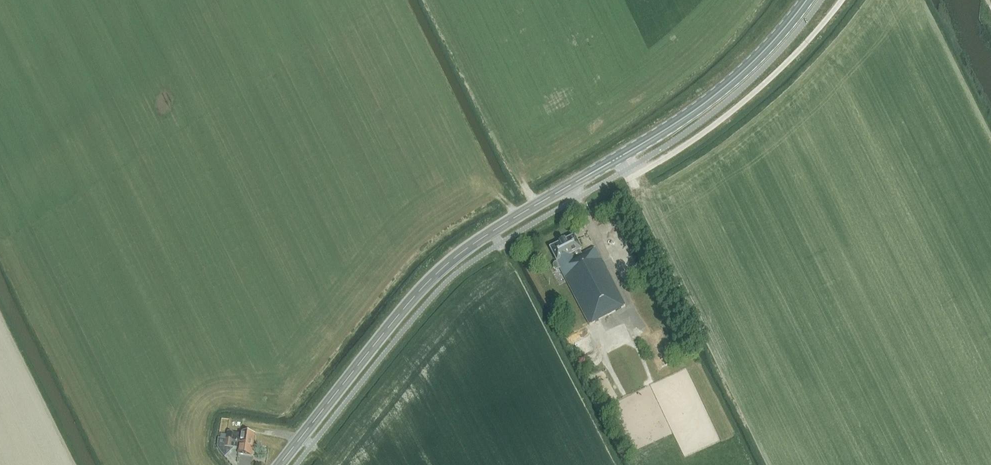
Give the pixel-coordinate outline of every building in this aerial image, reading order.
[(582,250),(575,237),(565,242),(565,241),(559,243),(560,244),(550,249),(557,262),(555,262),(554,264),(553,266),(553,268),(555,269),(556,270),(557,270),(558,270),(560,269),(589,325),(625,306),(595,249),(580,256),(579,254),(580,253),(579,251),(582,250)] [(592,364),(587,357),(584,358),(582,360),(586,367),(592,364)] [(227,432),(226,440),(241,442),(240,443),(253,445),(255,434),(242,432),(242,434),(234,433),(227,432)] [(218,439),(217,447),(221,454),(225,458),(230,448),(240,449),(239,454),(252,456),(253,445),(240,443),(241,442),(226,440),(218,439)]
